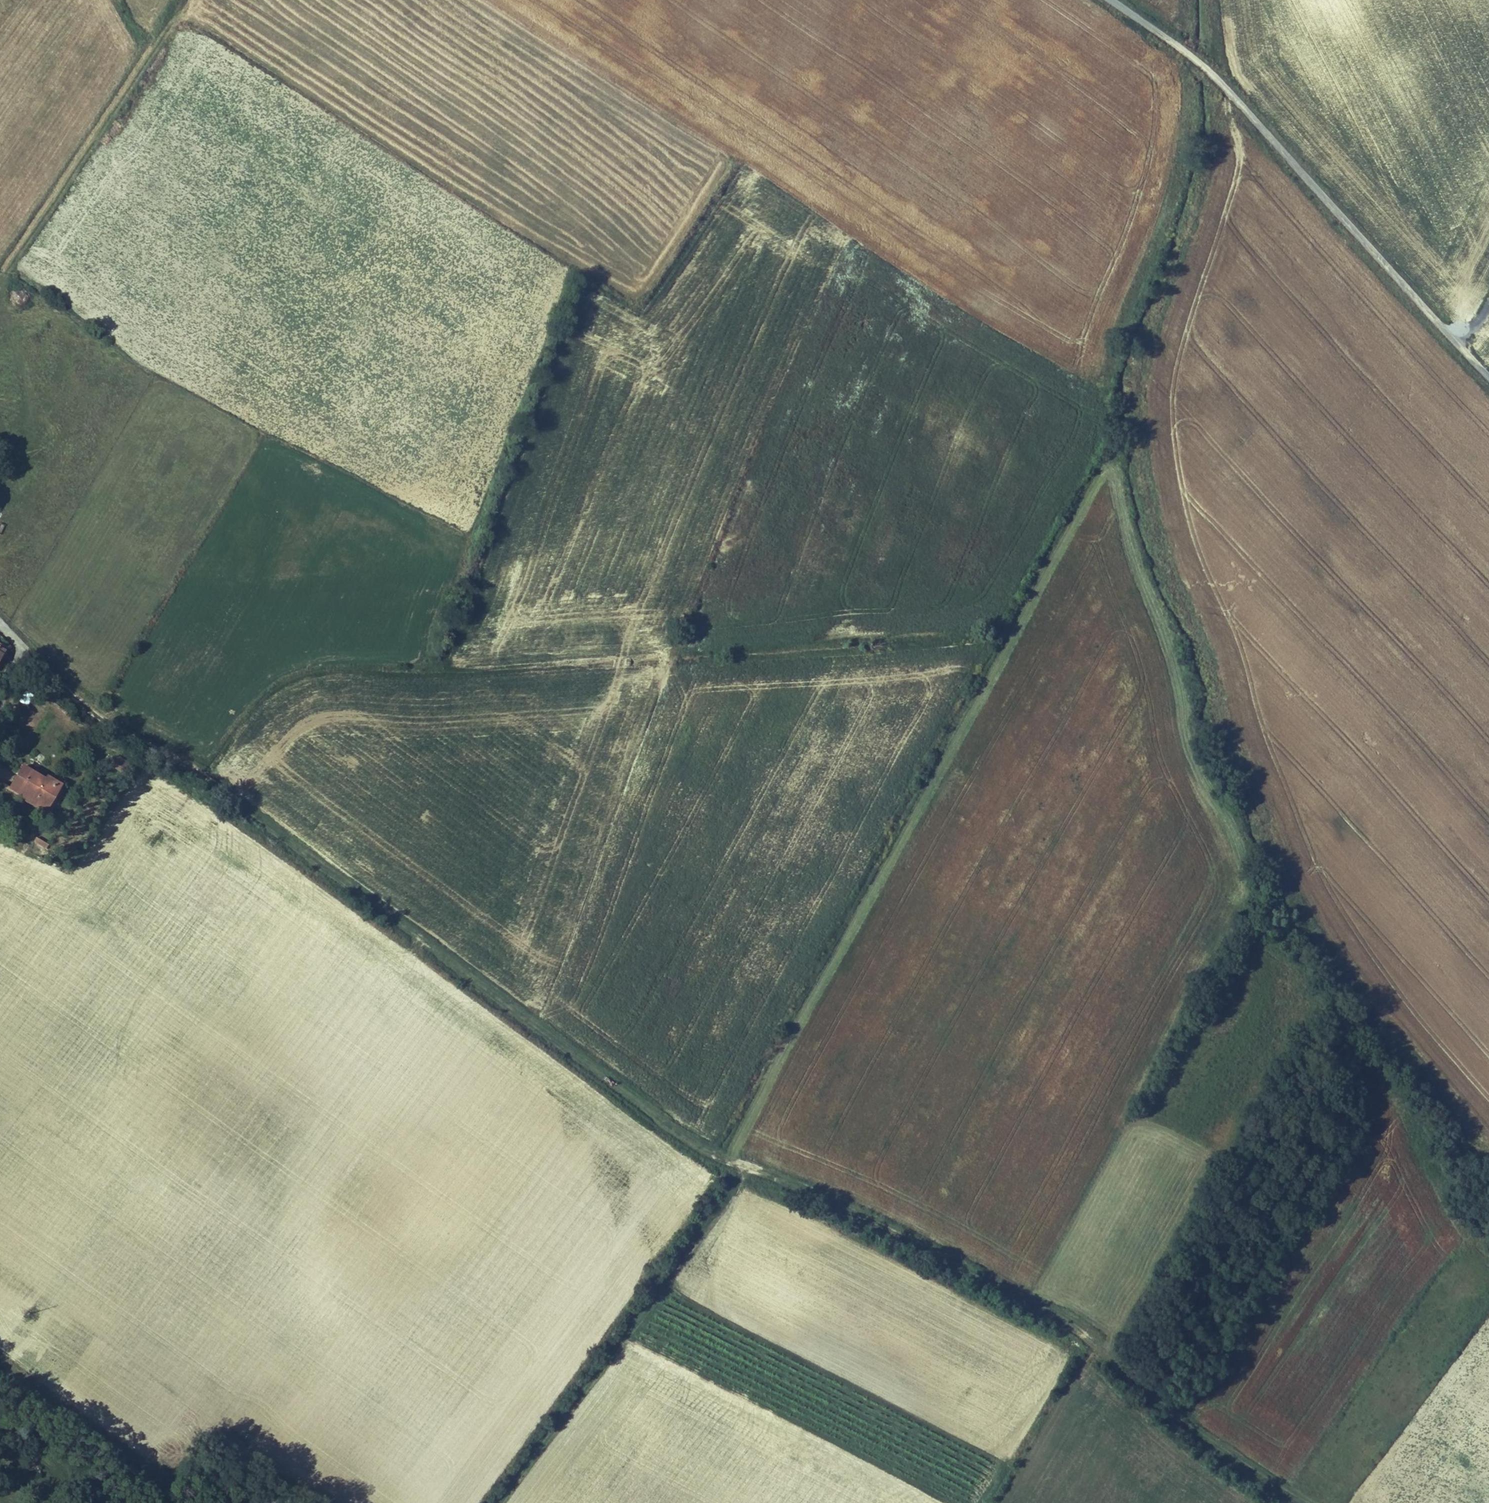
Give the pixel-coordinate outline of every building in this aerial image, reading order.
[(123,747),(113,742),(109,751),(120,755),(123,747)] [(116,756),(111,769),(124,773),(129,760),(116,756)] [(62,776),(25,757),(14,779),(50,798),(62,776)] [(54,835),(41,829),(39,833),(52,839),(54,835)] [(45,852),(49,842),(35,838),(32,848),(45,852)]
